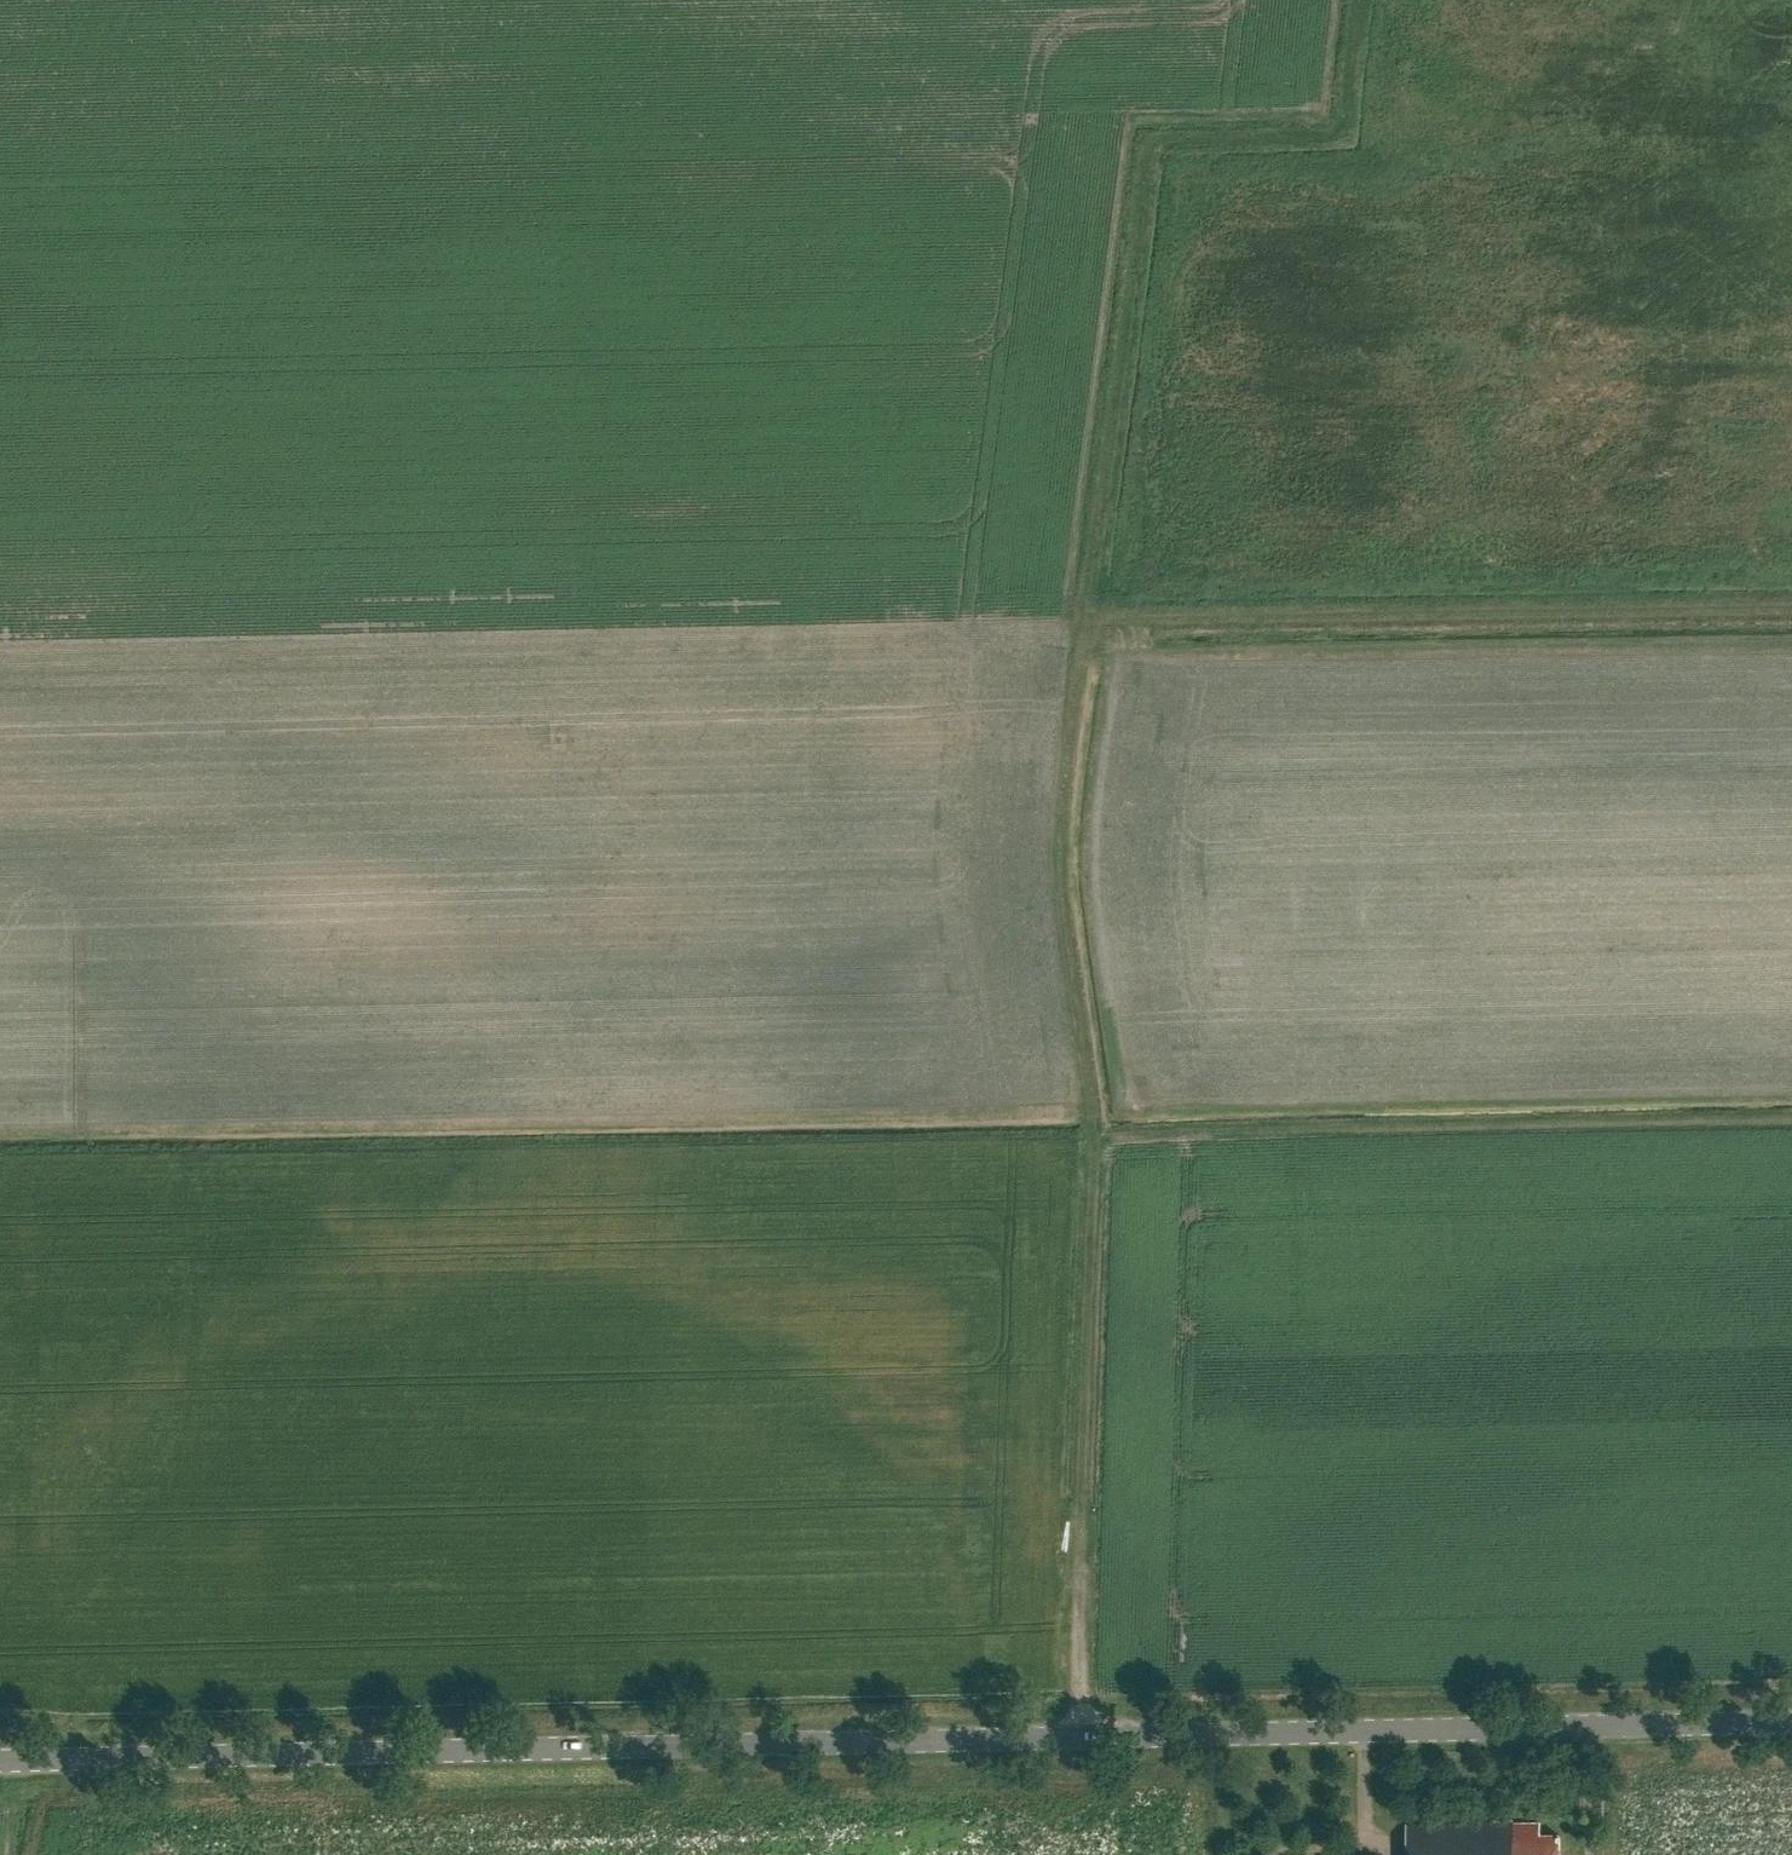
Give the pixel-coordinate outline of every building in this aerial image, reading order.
[(1407,1854),(1559,1854),(1559,1836),(1540,1837),(1540,1823),(1407,1826),(1407,1854)]
